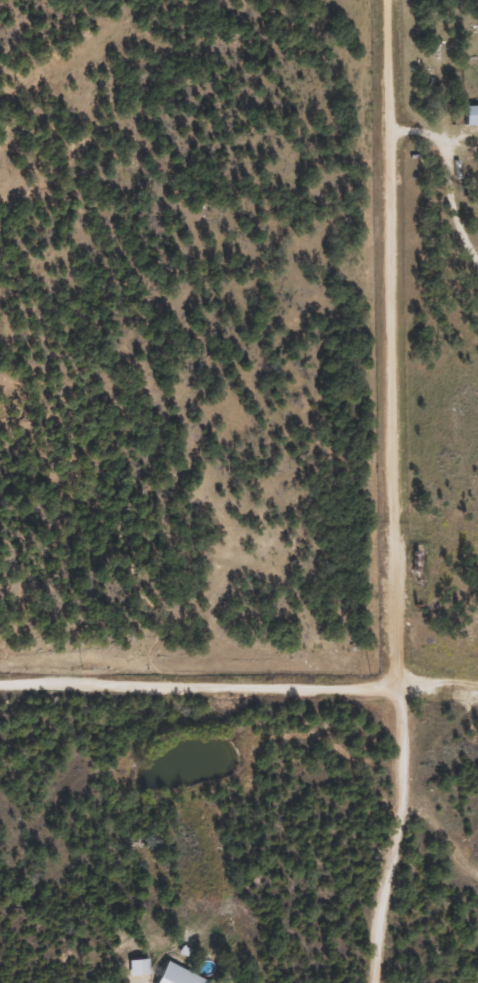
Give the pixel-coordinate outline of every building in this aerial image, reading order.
[(130,975),(149,975),(149,960),(130,960),(130,975)] [(165,965),(160,982),(206,982),(208,977),(165,965)]
